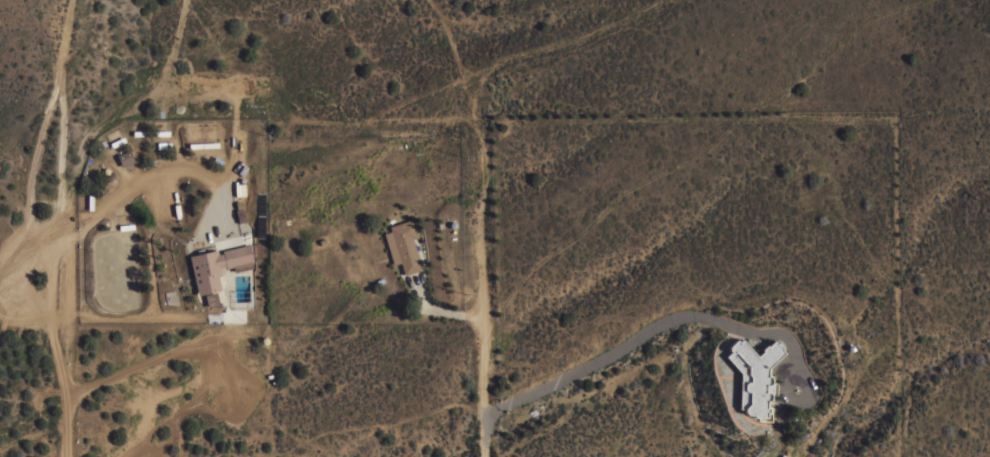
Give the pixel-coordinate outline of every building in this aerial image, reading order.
[(170,141),(171,149),(161,149),(161,157),(156,157),(156,150),(157,150),(156,145),(163,145),(163,142),(170,141)] [(129,150),(133,161),(121,166),(116,155),(129,150)] [(257,237),(256,193),(264,193),(264,237),(257,237)] [(421,269),(403,275),(399,261),(394,263),(385,232),(390,231),(388,226),(412,218),(418,237),(412,239),(421,269)] [(188,255),(216,249),(217,254),(222,252),(221,250),(249,244),(253,261),(251,262),(253,267),(233,271),(232,266),(225,268),(224,265),(220,266),(221,271),(216,272),(220,289),(196,294),(188,255)] [(206,305),(203,294),(215,292),(218,306),(206,305)] [(724,356),(729,351),(727,349),(727,346),(735,339),(737,341),(740,339),(756,356),(762,350),(760,349),(765,344),(767,346),(773,340),(776,344),(777,342),(782,347),(781,348),(784,352),(768,366),(768,375),(771,375),(771,382),(775,382),(774,394),(770,394),(770,402),(766,402),(766,406),(768,406),(768,413),(766,413),(766,417),(760,416),(760,417),(752,417),(752,415),(745,414),(742,411),(742,408),(737,408),(739,372),(724,356)]
